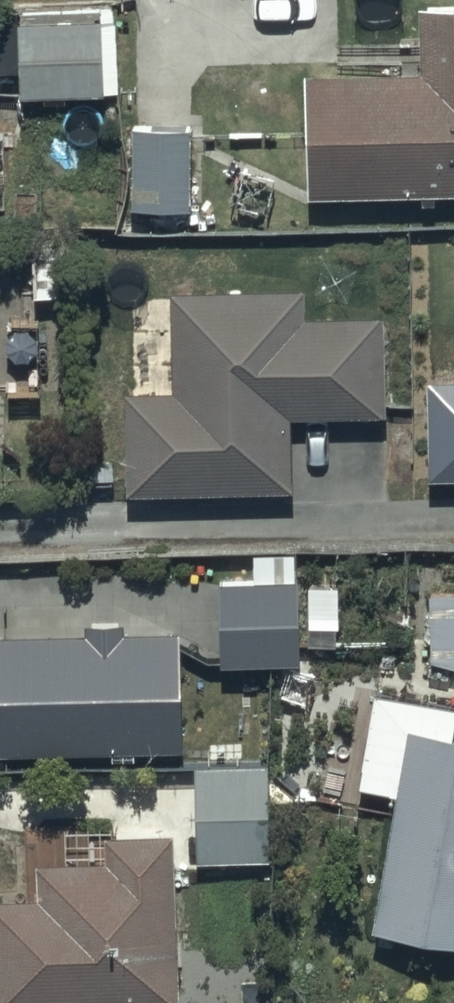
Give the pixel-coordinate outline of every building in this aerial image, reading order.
[(20,5),(24,83),(123,77),(119,0),(33,0),(33,5),(20,5)] [(313,58),(318,183),(453,178),(453,0),(428,0),(430,54),(313,58)] [(198,113),(134,115),(137,200),(201,197),(198,113)] [(302,299),(173,300),(171,399),(123,398),(124,504),(288,502),(287,425),(386,424),(385,323),(302,324),(302,299)] [(429,387),(431,481),(453,481),(453,386),(429,387)] [(432,583),(433,650),(453,656),(453,583),(432,583)] [(296,585),(219,587),(221,670),(298,668),(296,585)] [(0,644),(0,738),(176,734),(173,640),(0,644)] [(379,678),(363,778),(402,784),(382,911),(453,923),(453,690),(379,678)] [(274,849),(271,755),(198,758),(200,849),(220,848),(220,863),(234,863),(234,850),(274,849)] [(0,883),(0,966),(1,996),(188,991),(183,802),(141,803),(141,816),(112,816),(112,843),(44,844),(44,880),(0,883)]
